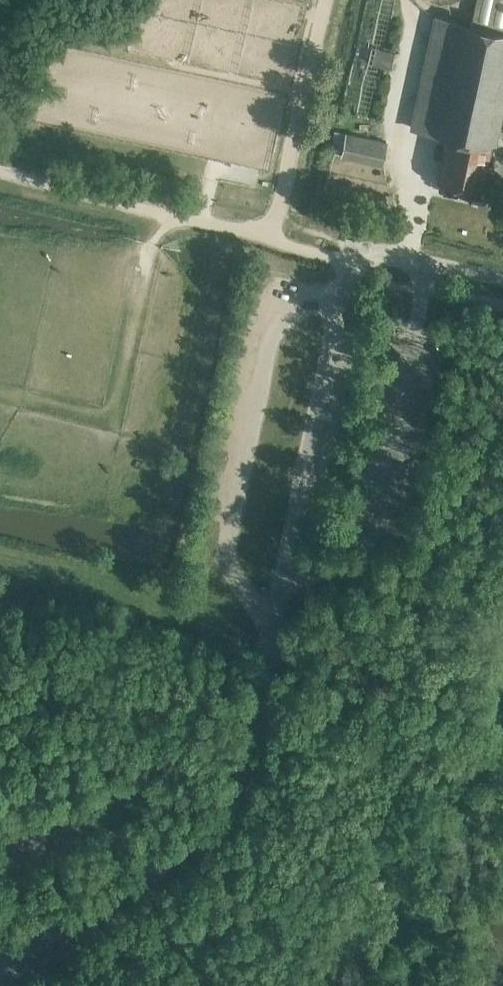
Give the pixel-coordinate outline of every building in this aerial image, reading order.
[(392,53),(386,51),(397,0),(372,0),(342,113),(370,118),(382,67),(391,70),(395,53),(392,53)] [(470,23),(502,30),(502,0),(475,0),(470,23)] [(492,145),(496,145),(502,111),(502,30),(470,23),(434,15),(410,126),(447,134),(438,180),(482,190),(483,185),(493,187),(496,171),(487,168),(492,145)] [(381,165),(386,140),(347,131),(341,157),(381,165)]
